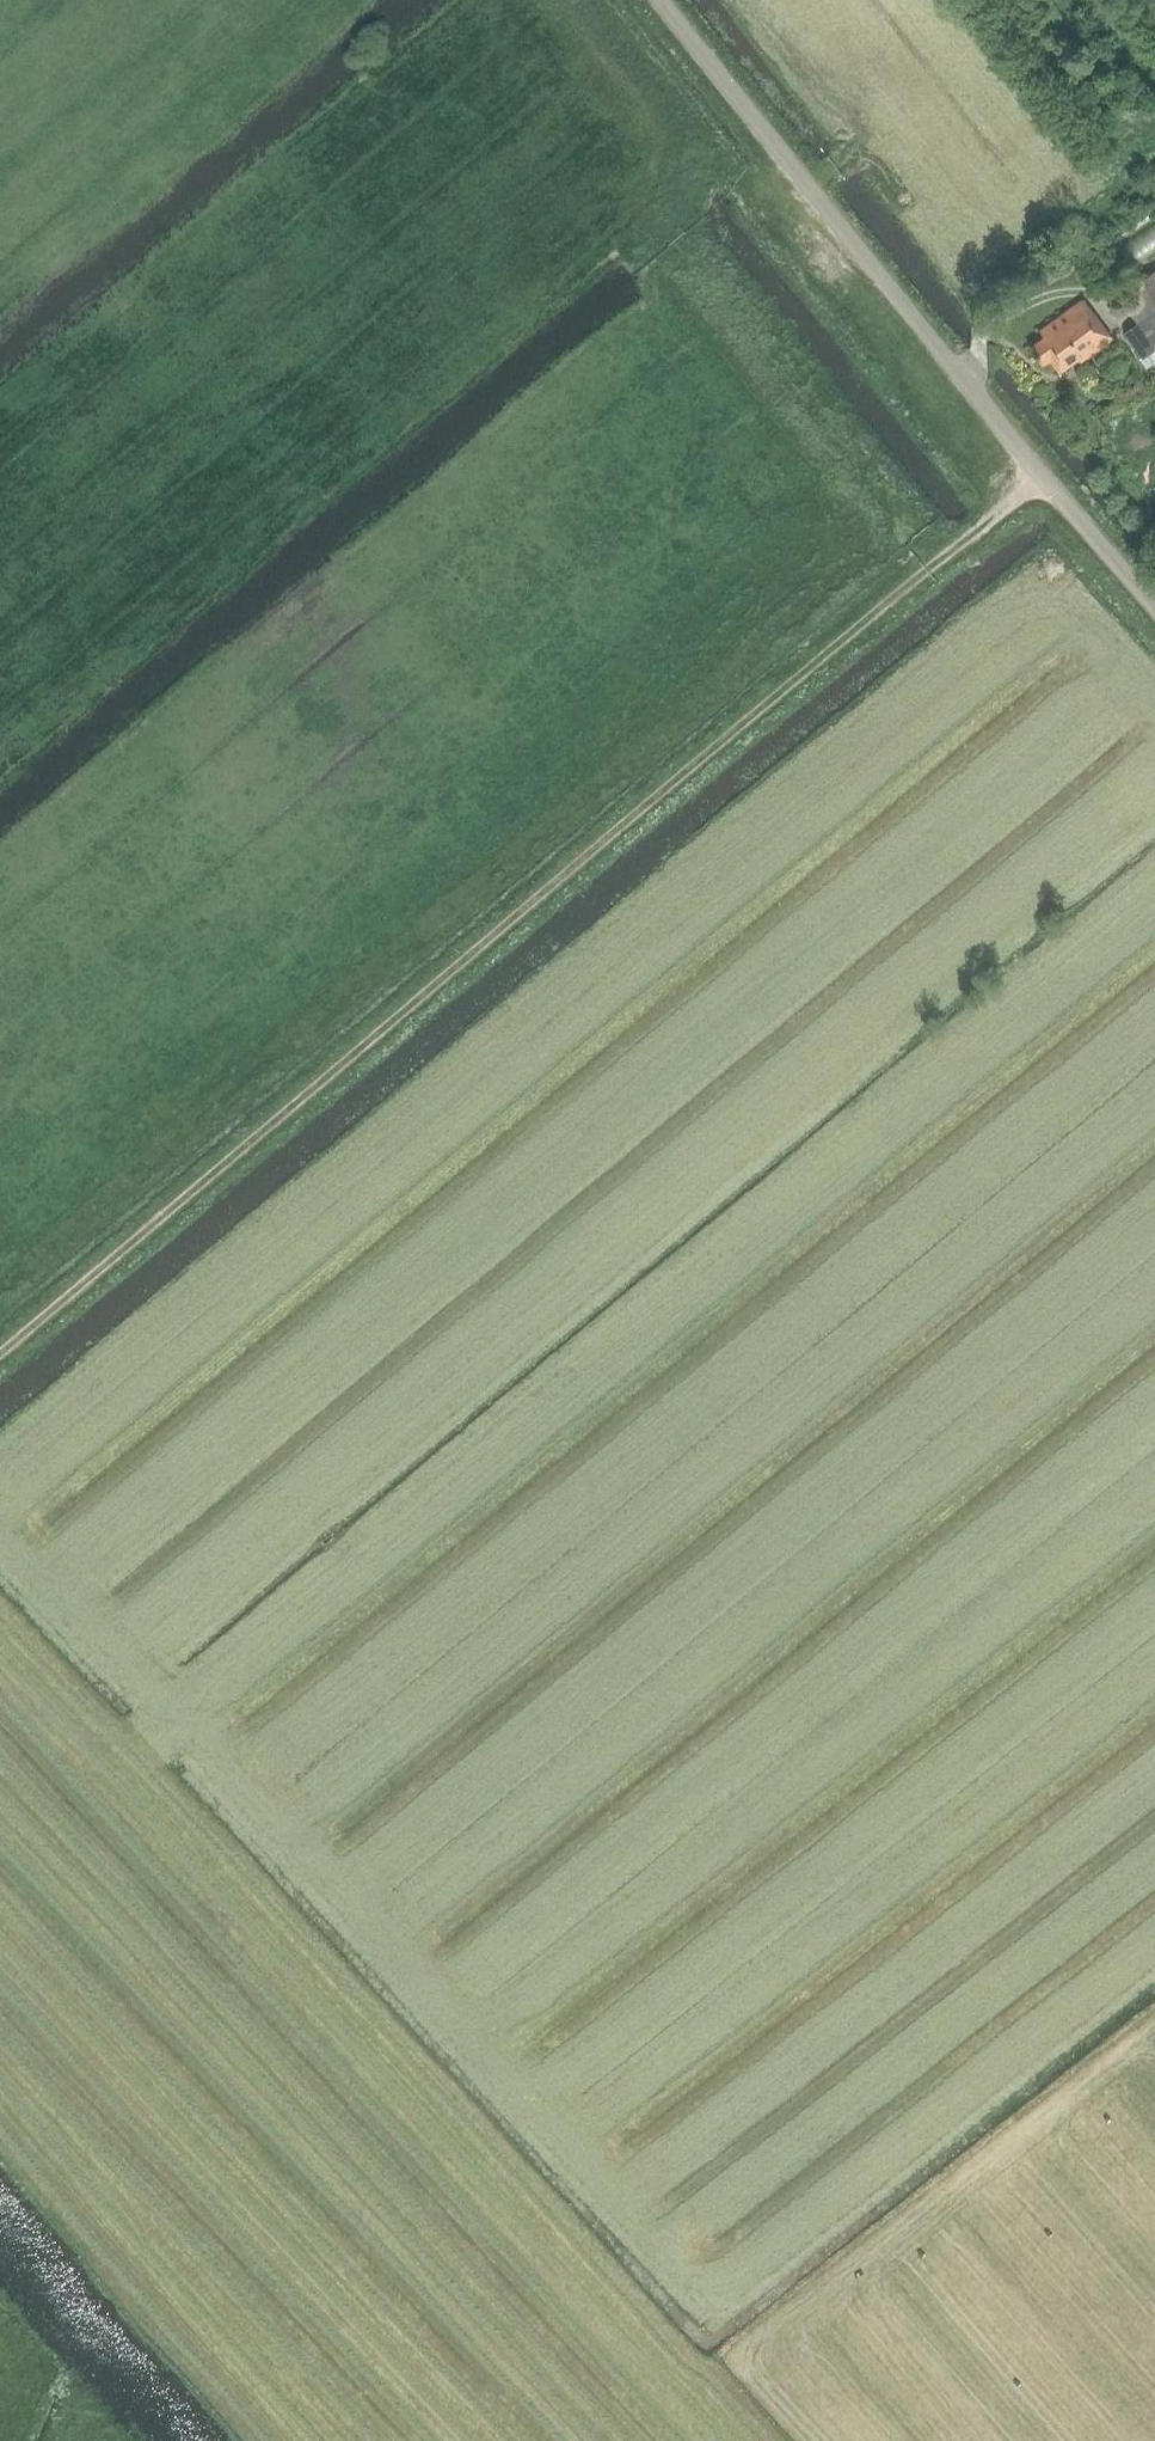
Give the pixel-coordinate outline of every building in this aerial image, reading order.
[(1142,281),(1141,279),(1125,292),(1131,299),(1123,305),(1137,323),(1154,308),(1154,270),(1142,281)] [(1080,363),(1112,339),(1083,300),(1039,332),(1044,338),(1030,348),(1042,366),(1050,360),(1059,373),(1078,360),(1080,363)] [(1142,359),(1154,351),(1138,325),(1125,333),(1142,359)] [(1091,385),(1099,379),(1090,367),(1082,373),(1091,385)]
